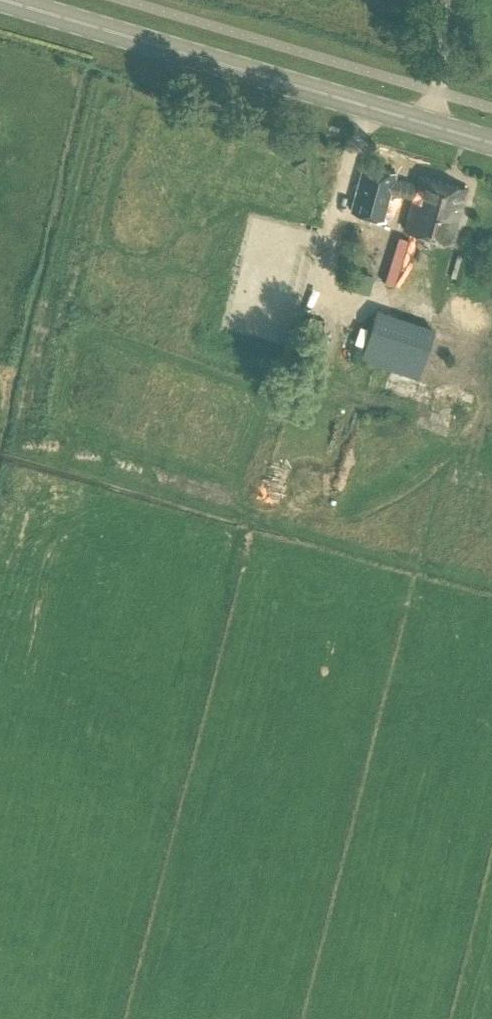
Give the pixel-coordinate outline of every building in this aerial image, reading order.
[(350,209),(383,219),(395,172),(363,164),(350,209)] [(404,226),(451,239),(466,188),(419,175),(404,226)] [(383,221),(353,215),(340,279),(370,285),(383,221)] [(469,330),(382,304),(369,353),(444,377),(449,355),(430,349),(433,336),(463,348),(469,330)]
